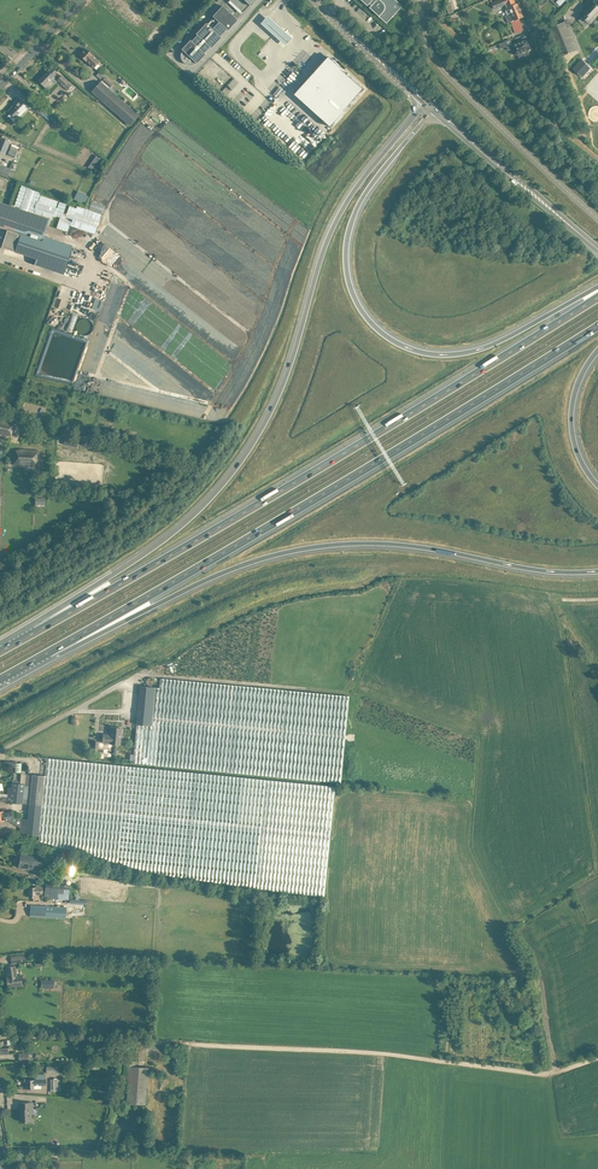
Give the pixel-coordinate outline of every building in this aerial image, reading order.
[(136,1),(135,0),(118,0),(114,6),(120,12),(124,15),(127,11),(124,9),(129,2),(133,5),(136,1)] [(256,0),(230,0),(243,12),(249,5),(251,6),(256,0)] [(368,3),(371,6),(370,8),(387,23),(396,13),(395,13),(393,11),(393,10),(392,8),(392,6),(392,4),(393,3),(393,2),(394,0),(363,0),(368,3)] [(514,0),(498,0),(492,3),(494,9),(507,4),(509,7),(507,8),(505,11),(507,15),(520,9),(518,3),(516,4),(514,0)] [(597,13),(597,7),(593,2),(584,11),(585,13),(578,20),(586,27),(597,13)] [(181,54),(180,56),(181,58),(181,60),(182,61),(184,63),(186,64),(188,65),(190,65),(192,64),(194,64),(195,62),(197,63),(205,54),(203,52),(209,46),(211,48),(221,37),(219,35),(219,34),(222,31),(223,31),(225,28),(228,30),(238,20),(237,18),(224,6),(223,6),(222,5),(212,16),(213,17),(207,24),(206,23),(196,34),(197,35),(191,41),(190,39),(181,49),(182,50),(181,52),(181,54)] [(523,17),(520,9),(507,15),(505,16),(508,23),(511,21),(515,33),(524,30),(519,18),(523,17)] [(136,14),(127,23),(142,37),(151,27),(136,14)] [(292,38),(267,16),(260,23),(285,45),(292,38)] [(566,21),(548,29),(560,57),(578,49),(566,21)] [(524,56),(529,54),(528,50),(531,49),(527,39),(511,45),(515,55),(523,52),(524,56)] [(86,48),(80,54),(87,61),(94,67),(99,62),(86,48)] [(364,89),(328,57),(294,94),(329,126),(364,89)] [(591,68),(581,59),(572,69),(582,78),(591,68)] [(56,72),(53,68),(49,72),(48,71),(38,81),(45,87),(55,77),(53,75),(56,72)] [(61,75),(57,79),(61,82),(60,83),(67,90),(72,85),(68,82),(61,75)] [(102,81),(101,81),(110,89),(110,88),(113,85),(105,77),(102,81)] [(101,81),(92,92),(130,126),(140,116),(135,111),(110,89),(101,81)] [(125,86),(134,95),(139,90),(130,81),(125,86)] [(280,92),(287,86),(282,81),(275,87),(280,92)] [(28,108),(25,106),(27,104),(21,99),(13,108),(12,106),(8,111),(11,113),(8,116),(14,123),(28,108)] [(35,112),(39,107),(32,101),(28,106),(35,112)] [(5,154),(10,141),(1,137),(0,139),(0,152),(5,154)] [(11,145),(7,155),(14,158),(18,148),(11,145)] [(7,176),(10,169),(0,165),(0,174),(7,176)] [(21,185),(15,206),(22,208),(28,187),(21,185)] [(33,191),(30,201),(37,203),(40,193),(33,191)] [(40,196),(38,203),(55,208),(57,201),(40,196)] [(7,230),(5,237),(1,247),(3,248),(15,252),(36,259),(34,264),(62,274),(63,274),(73,245),(72,245),(44,236),(49,219),(21,209),(0,202),(0,227),(7,230)] [(59,202),(56,212),(63,214),(66,204),(59,202)] [(30,203),(27,210),(30,211),(34,212),(36,205),(30,203)] [(69,206),(67,213),(72,214),(74,215),(75,213),(99,221),(101,214),(86,209),(77,206),(76,208),(69,206)] [(303,235),(305,236),(310,223),(298,218),(293,231),(302,235),(303,235)] [(73,219),(70,226),(94,234),(97,227),(73,219)] [(59,221),(57,228),(67,231),(69,224),(59,221)] [(143,278),(139,280),(140,282),(141,281),(143,285),(147,284),(146,281),(149,279),(148,278),(147,275),(143,276),(143,278)] [(66,320),(69,308),(59,305),(55,317),(66,320)] [(164,385),(165,376),(156,375),(156,370),(151,370),(150,379),(156,379),(156,384),(164,385)] [(11,435),(13,423),(0,420),(0,433),(11,435)] [(32,420),(30,428),(41,430),(42,423),(32,420)] [(65,437),(63,445),(76,448),(78,440),(65,437)] [(39,451),(19,450),(18,453),(13,453),(13,464),(39,466),(39,451)] [(155,687),(140,686),(136,724),(133,763),(279,777),(287,690),(160,678),(160,687),(155,687)] [(341,782),(349,696),(288,690),(280,776),(341,782)] [(103,734),(102,742),(110,743),(120,744),(122,728),(111,727),(111,735),(103,734)] [(271,891),(324,896),(335,786),(47,758),(45,776),(32,774),(25,774),(24,784),(12,782),(11,788),(8,787),(7,801),(10,802),(29,804),(28,819),(21,818),(19,836),(27,837),(27,834),(39,836),(39,840),(148,872),(271,889),(271,891)] [(18,766),(17,771),(20,771),(20,768),(21,768),(21,766),(21,761),(4,761),(4,767),(10,767),(10,766),(18,766)] [(5,821),(5,817),(13,816),(12,811),(4,812),(3,811),(0,811),(0,822),(5,821)] [(36,856),(36,858),(21,855),(19,867),(32,870),(33,867),(41,868),(43,858),(36,856)] [(53,902),(54,898),(69,899),(70,885),(47,884),(46,898),(50,898),(50,902),(53,902)] [(35,901),(35,897),(38,897),(39,897),(39,894),(43,895),(43,885),(36,885),(36,887),(30,887),(29,897),(31,897),(31,900),(35,901)] [(82,900),(79,900),(79,894),(76,893),(75,899),(70,899),(70,903),(81,904),(82,900)] [(66,918),(66,907),(30,905),(30,916),(66,918)] [(6,967),(6,973),(7,972),(8,976),(7,976),(8,986),(22,985),(21,975),(17,975),(16,966),(6,967)] [(54,980),(42,980),(41,987),(54,988),(54,980)] [(4,1054),(8,1053),(8,1045),(3,1046),(3,1041),(0,1041),(0,1054),(4,1054)] [(19,1060),(33,1060),(32,1052),(19,1053),(19,1060)] [(127,1103),(145,1104),(148,1067),(135,1066),(136,1061),(124,1060),(123,1078),(129,1079),(127,1103)] [(34,1089),(34,1088),(41,1088),(41,1085),(46,1085),(46,1079),(45,1079),(45,1074),(36,1074),(36,1080),(28,1080),(27,1089),(34,1089)] [(50,1079),(50,1091),(61,1091),(61,1079),(50,1079)] [(20,1109),(21,1122),(30,1121),(29,1108),(32,1108),(31,1102),(16,1103),(16,1109),(20,1109)]
